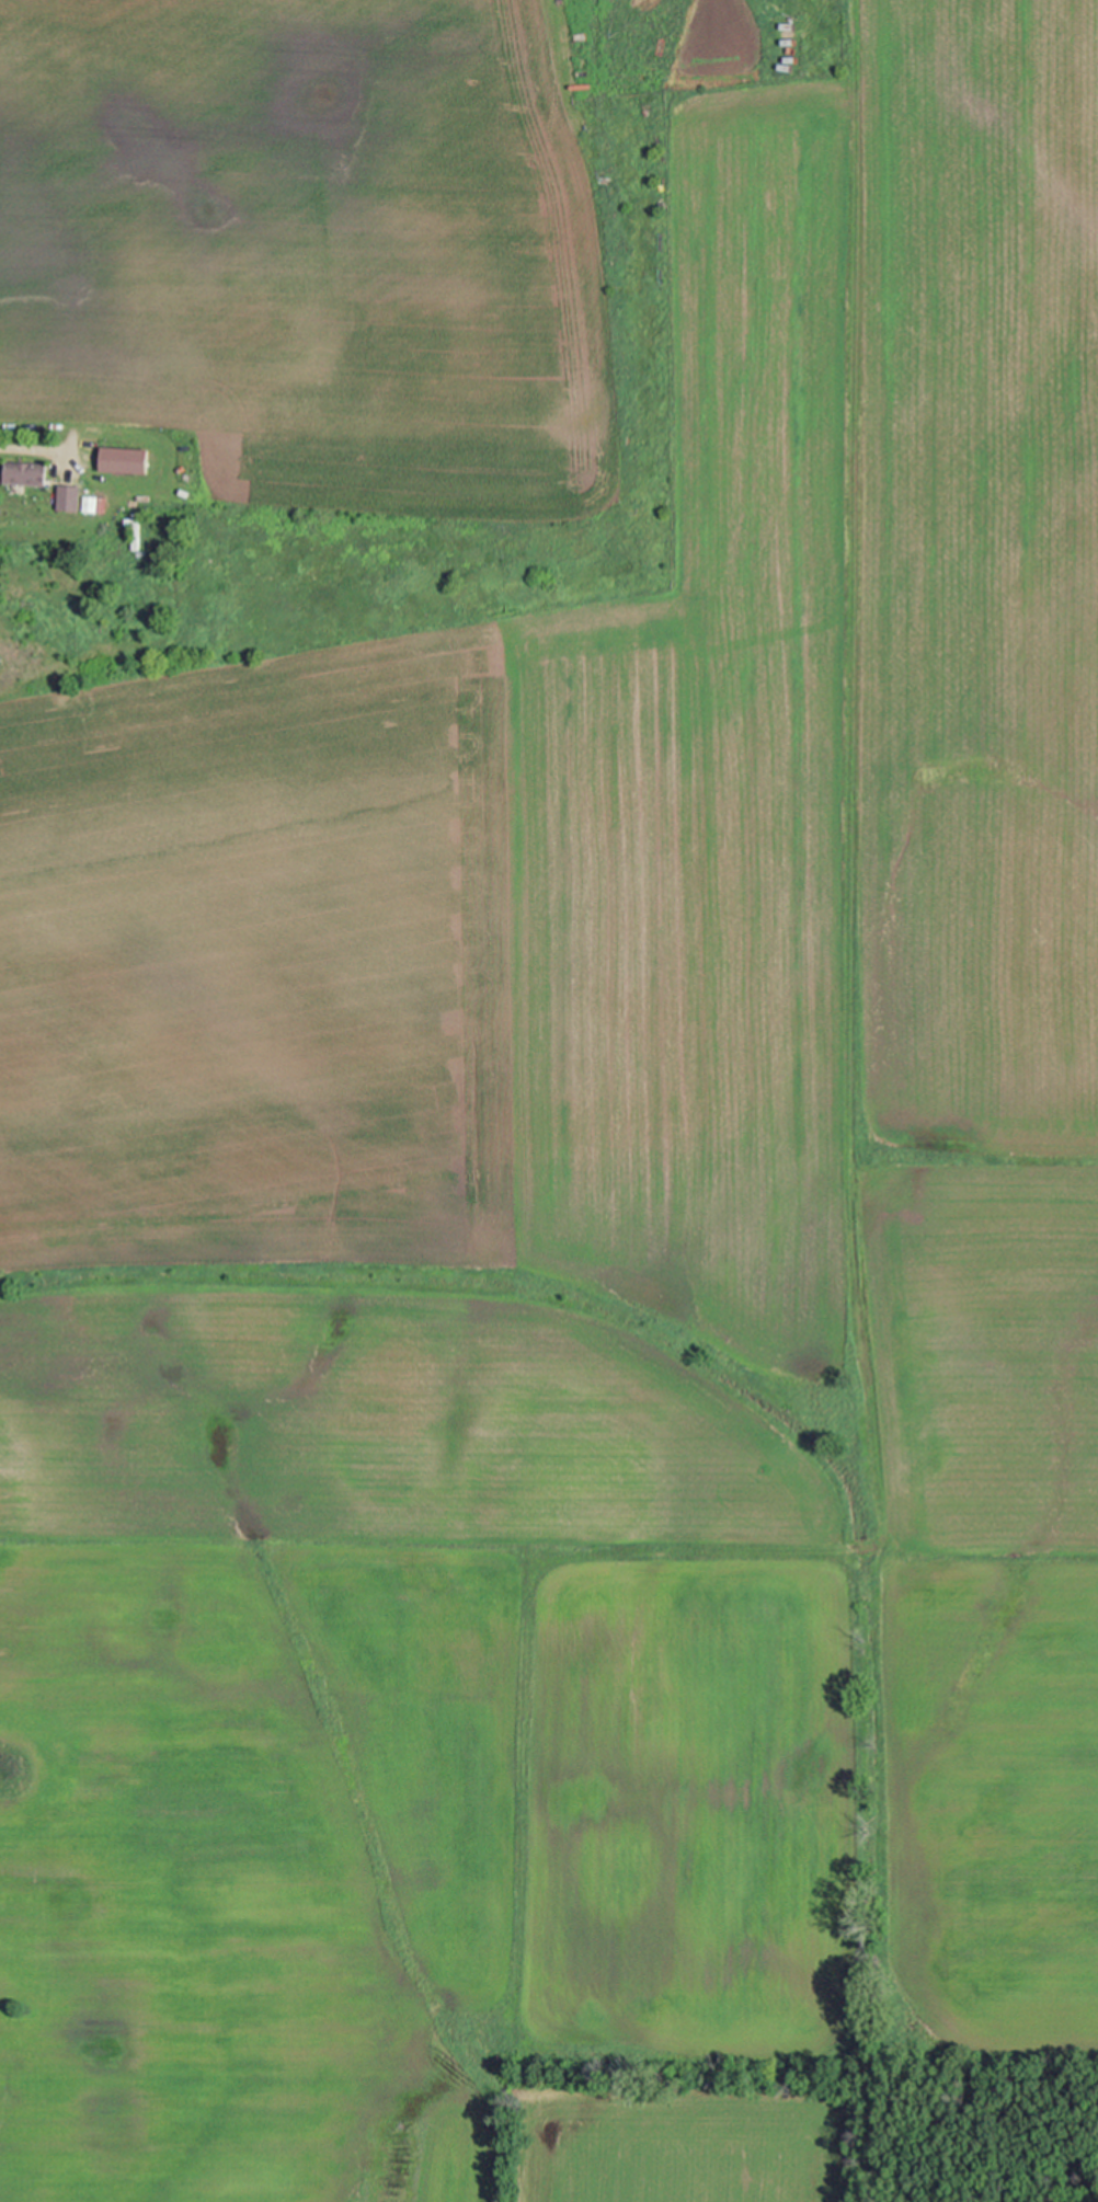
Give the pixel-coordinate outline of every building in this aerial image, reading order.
[(103,473),(104,449),(149,451),(149,477),(103,473)] [(49,465),(48,485),(5,483),(7,461),(49,465)] [(60,509),(61,488),(81,489),(80,509),(60,509)] [(98,514),(84,513),(84,497),(99,498),(98,514)] [(136,514),(125,514),(125,553),(136,553),(136,514)] [(141,515),(141,551),(144,551),(144,557),(134,557),(135,527),(126,527),(126,520),(135,520),(135,515),(141,515)]
